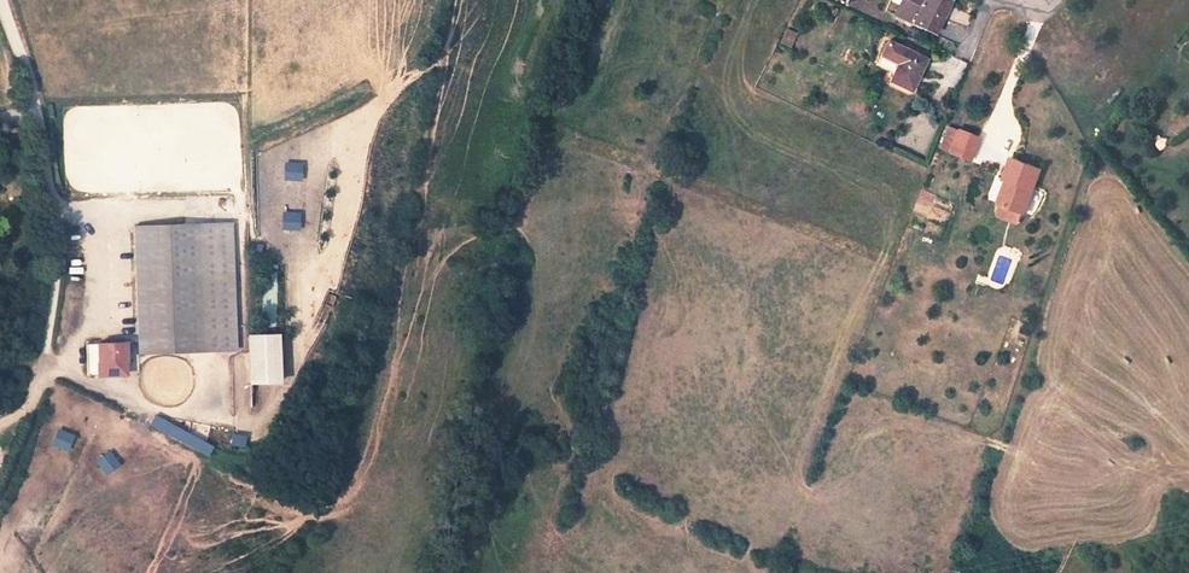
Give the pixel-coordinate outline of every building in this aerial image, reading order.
[(955,0),(907,0),(906,2),(924,10),(919,20),(942,30),(955,0)] [(920,88),(934,56),(891,38),(885,53),(905,62),(898,79),(920,88)] [(982,153),(990,130),(970,123),(961,146),(982,153)] [(1039,206),(1054,160),(1024,151),(1017,172),(1025,175),(1022,184),(1018,183),(1014,197),(1017,198),(1027,201),(1037,205),(1039,206)] [(302,180),(302,162),(284,161),(284,180),(302,180)] [(1033,216),(1037,205),(1027,201),(1017,198),(1013,209),(1033,216)] [(282,212),(282,230),(300,229),(300,211),(282,212)] [(232,348),(226,222),(194,223),(200,350),(232,348)] [(200,350),(194,223),(129,226),(135,353),(200,350)] [(250,384),(282,383),(280,333),(248,334),(250,384)] [(129,376),(128,341),(87,342),(88,377),(129,376)] [(248,357),(236,357),(237,375),(249,374),(248,357)]
